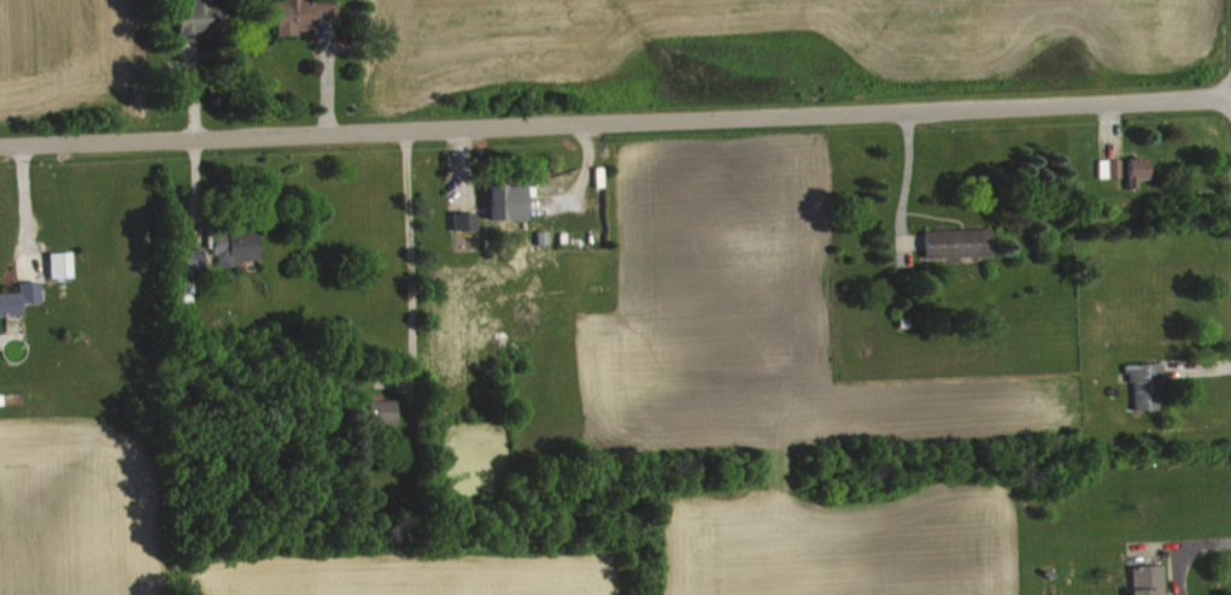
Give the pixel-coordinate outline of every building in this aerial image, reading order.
[(207,40),(207,32),(233,32),(233,6),(216,6),(216,0),(196,0),(196,7),(185,7),(185,40),(207,40)] [(301,35),(301,28),(321,28),(320,19),(341,18),(340,0),(284,0),(279,0),(281,36),(301,35)] [(1126,157),(1133,157),(1133,154),(1138,154),(1138,157),(1147,157),(1148,177),(1136,177),(1136,187),(1127,187),(1126,157)] [(1119,158),(1109,158),(1097,158),(1097,176),(1119,175),(1119,158)] [(494,220),(529,220),(529,185),(494,185),(494,220)] [(481,213),(458,213),(458,231),(481,231),(481,213)] [(922,229),(989,228),(990,254),(924,257),(924,241),(922,229)] [(263,261),(262,232),(218,233),(219,267),(245,266),(245,261),(263,261)] [(208,272),(209,249),(186,249),(185,303),(197,303),(198,272),(208,272)] [(54,253),(55,278),(77,278),(76,253),(54,253)] [(26,316),(25,304),(45,304),(44,282),(22,283),(22,292),(0,293),(0,317),(26,316)] [(1122,363),(1160,361),(1160,367),(1161,389),(1156,389),(1156,407),(1133,408),(1132,381),(1127,381),(1127,371),(1124,371),(1122,363)] [(400,400),(373,400),(373,426),(401,425),(400,400)] [(1143,564),(1130,565),(1131,589),(1129,589),(1129,594),(1161,594),(1160,564),(1143,564)]
